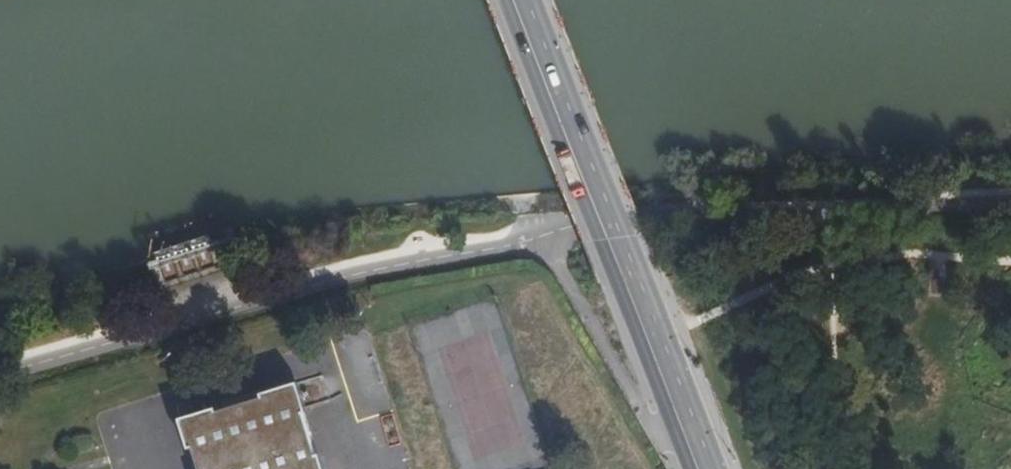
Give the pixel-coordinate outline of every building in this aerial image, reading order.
[(307,381),(315,404),(328,400),(321,377),(307,381)] [(265,398),(286,468),(323,468),(298,387),(265,398)] [(265,398),(188,421),(202,468),(286,468),(265,398)]
